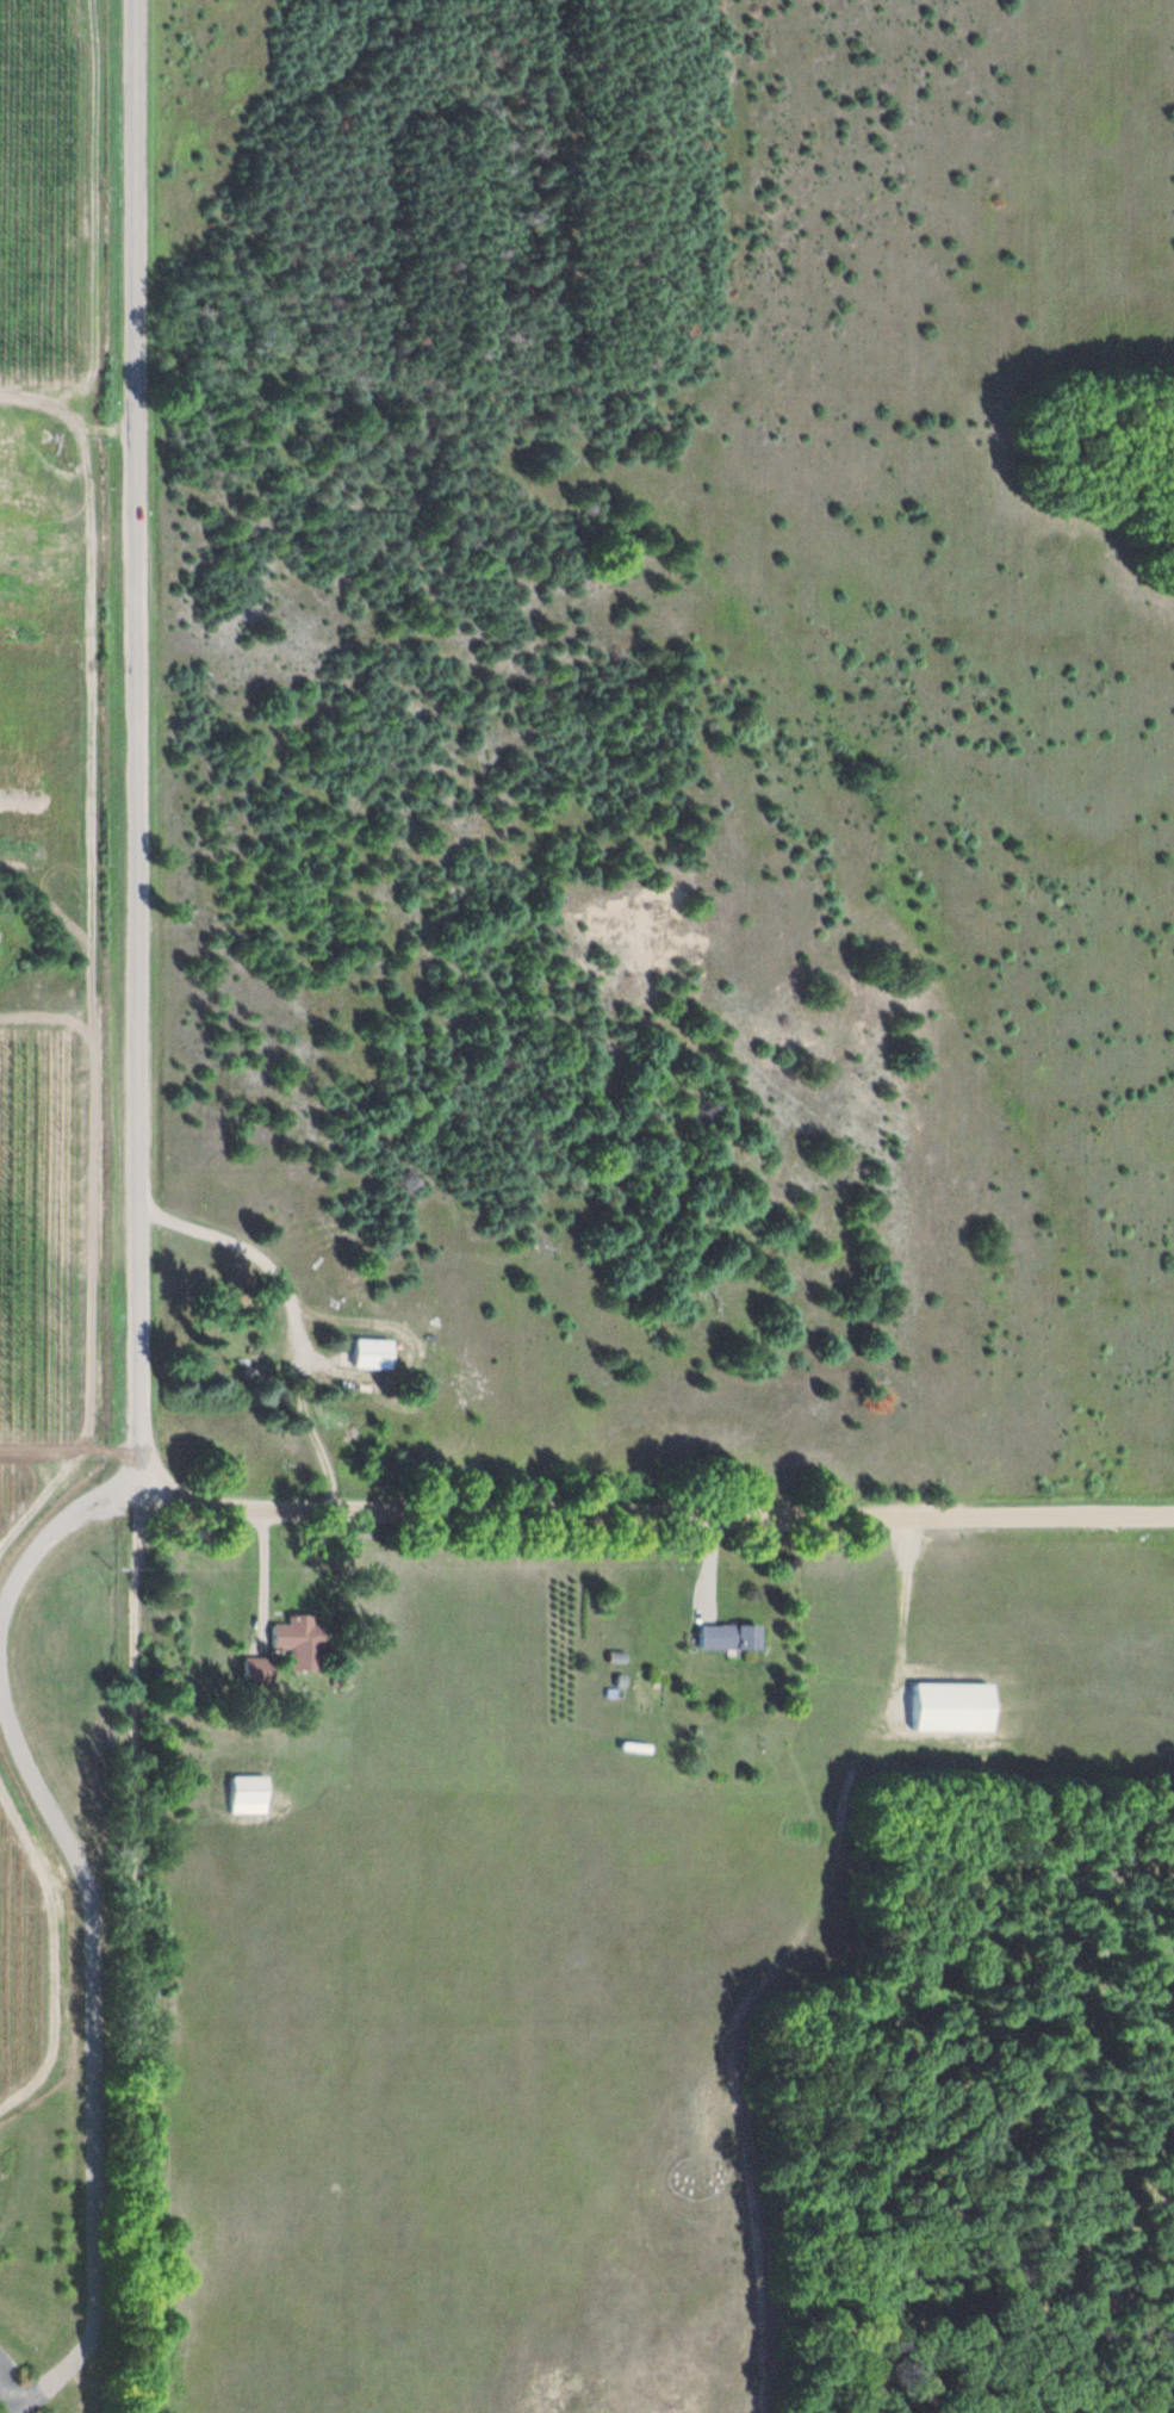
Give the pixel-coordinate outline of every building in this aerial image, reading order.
[(372,1325),(412,1327),(410,1358),(369,1356),(372,1325)] [(392,1367),(392,1338),(353,1338),(353,1367),(392,1367)] [(330,1602),(305,1602),(305,1612),(290,1612),(290,1637),(306,1637),(306,1658),(342,1658),(342,1611),(330,1611),(330,1602)] [(715,1609),(775,1612),(774,1639),(714,1637),(715,1609)] [(323,1623),(313,1623),(313,1613),(289,1613),(289,1623),(272,1623),(272,1648),(290,1648),(290,1668),(323,1669),(323,1623)] [(759,1649),(760,1624),(698,1623),(698,1648),(759,1649)] [(626,1637),(644,1638),(642,1651),(625,1650),(626,1637)] [(261,1643),(293,1643),(293,1670),(261,1670),(261,1643)] [(272,1682),(272,1656),(244,1656),(244,1682),(272,1682)] [(930,1668),(1006,1670),(1006,1720),(928,1719),(930,1668)] [(247,1763),(286,1763),(286,1793),(246,1793),(247,1763)] [(267,1774),(229,1774),(229,1801),(267,1801),(267,1774)]
